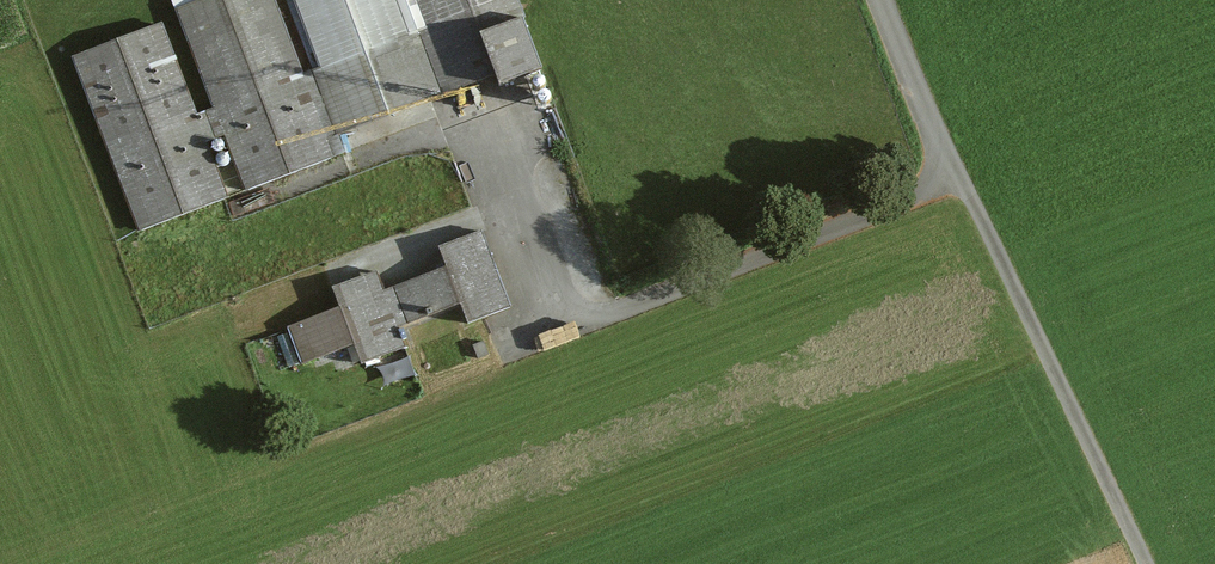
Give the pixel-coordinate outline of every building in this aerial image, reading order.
[(180,21),(252,200),(337,166),(270,0),(233,0),(180,21)] [(345,128),(435,92),(398,0),(293,0),(345,128)] [(456,100),(540,67),(514,0),(417,0),(456,100)] [(162,35),(76,67),(142,236),(227,203),(162,35)] [(510,316),(483,244),(443,259),(450,277),(388,300),(379,277),(334,294),(343,317),(287,338),(302,377),(354,357),(358,368),(409,350),(401,331),(463,307),(472,330),(510,316)]
